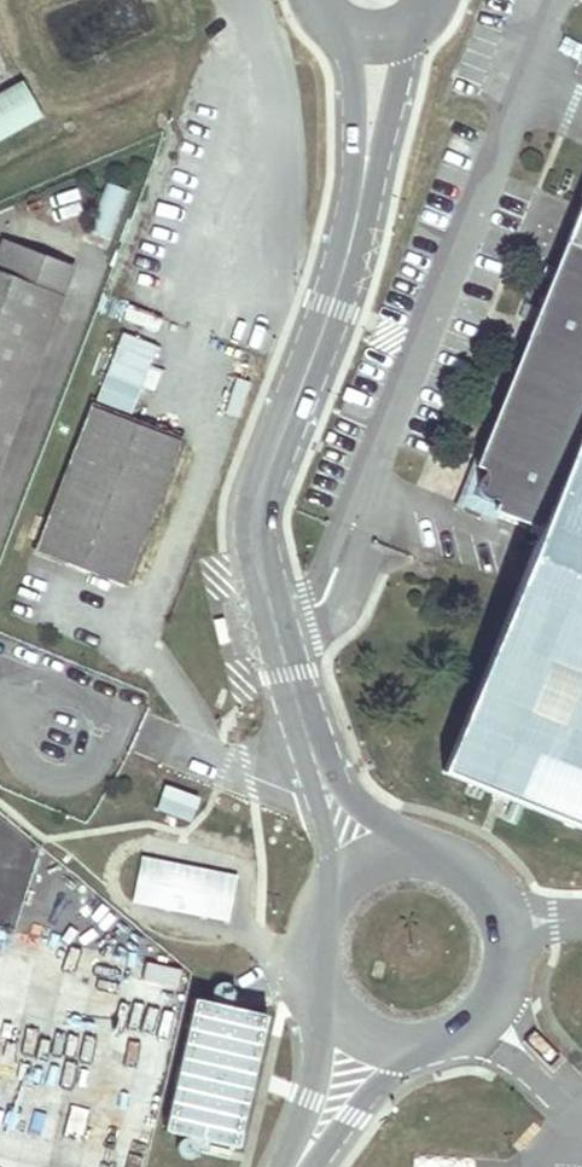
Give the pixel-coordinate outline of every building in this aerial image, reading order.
[(45,115),(26,81),(0,96),(0,141),(45,115)] [(449,492),(521,519),(581,365),(581,171),(449,492)] [(106,248),(129,191),(107,183),(85,239),(106,248)] [(73,270),(4,244),(0,255),(0,462),(73,270)] [(130,418),(159,344),(124,330),(95,405),(130,418)] [(521,519),(420,774),(581,839),(581,365),(521,519)] [(124,583),(181,439),(130,418),(95,405),(38,548),(124,583)] [(157,809),(191,822),(201,797),(166,784),(157,809)] [(230,920),(240,874),(145,852),(134,898),(230,920)] [(271,1012),(196,996),(166,1130),(241,1147),(271,1012)]
